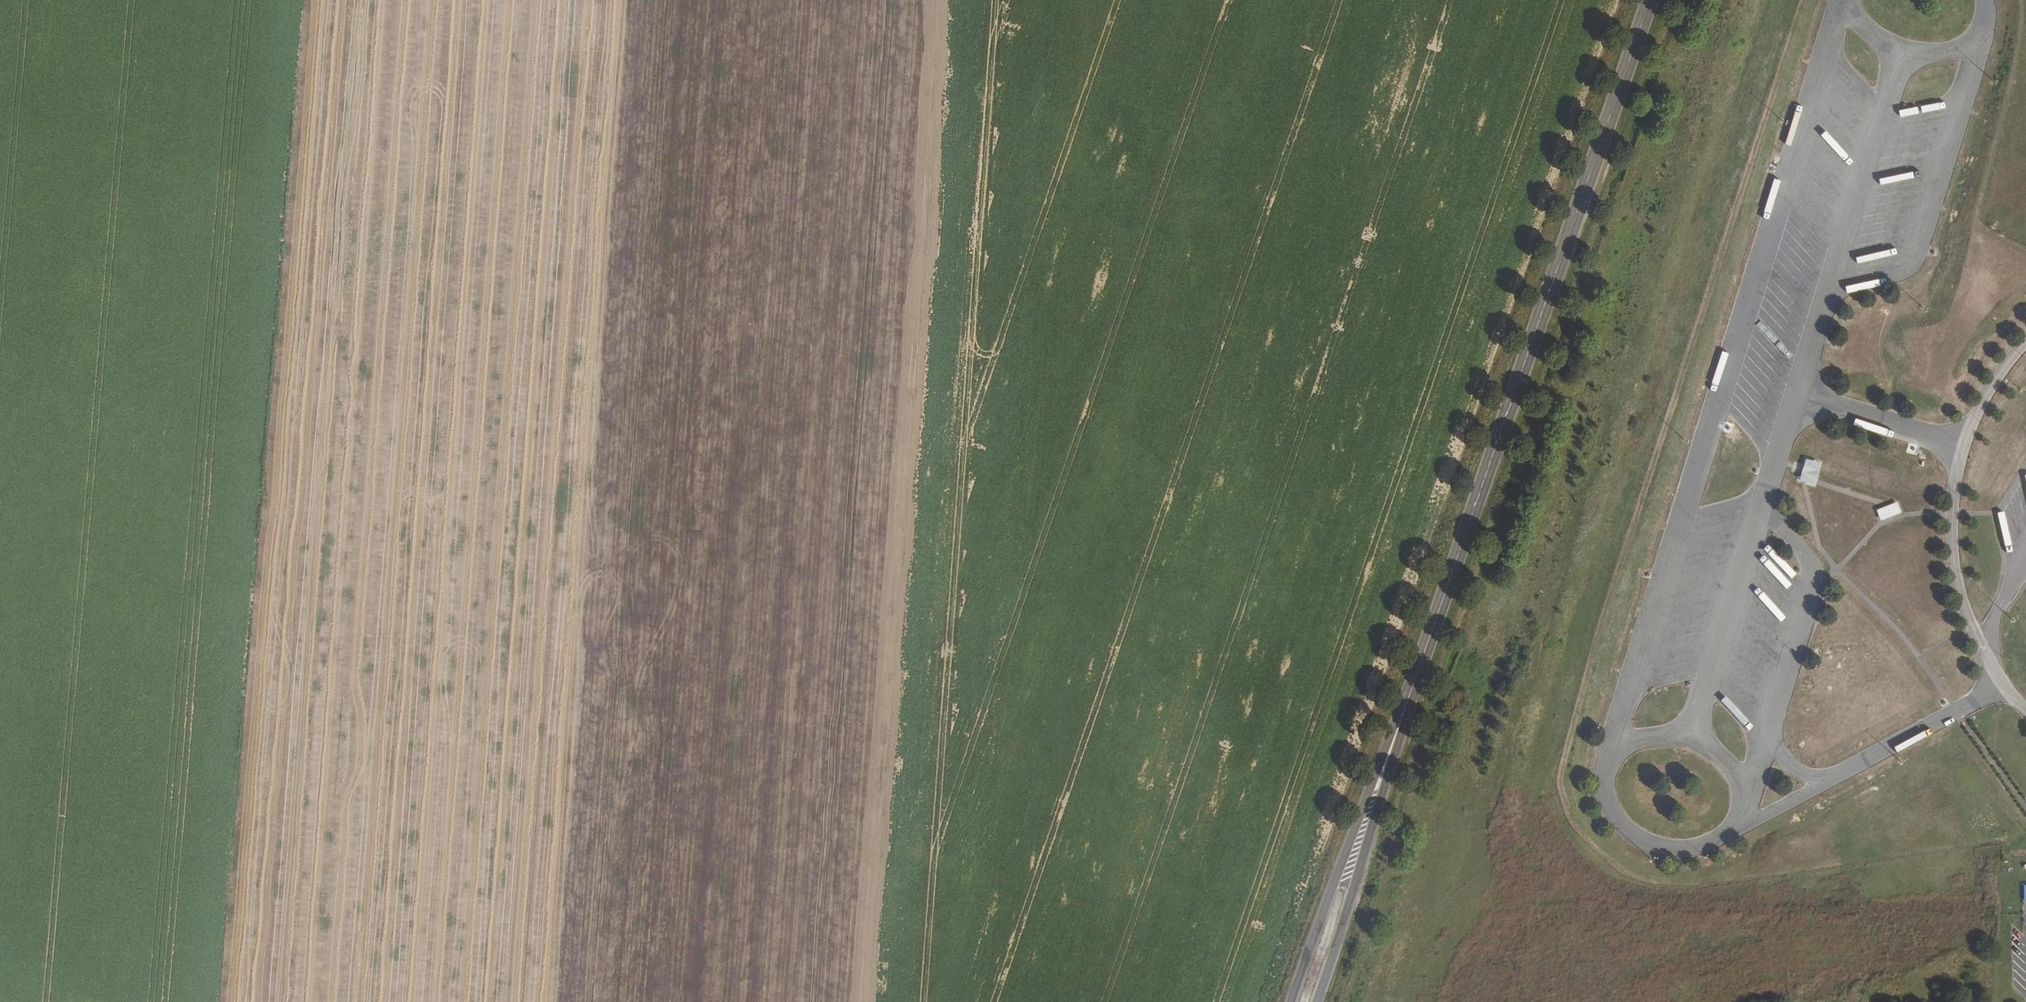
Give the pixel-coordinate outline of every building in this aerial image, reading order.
[(1841,94),(1836,99),(1848,112),(1853,107),(1841,94)] [(1875,194),(1892,191),(1890,185),(1874,188),(1875,194)] [(1801,474),(1799,483),(1802,484),(1804,484),(1807,485),(1814,487),(1815,484),(1816,482),(1817,479),(1821,463),(1806,458),(1804,465),(1803,470),(1801,474)] [(1877,510),(1881,521),(1901,513),(1897,502),(1891,504),(1877,510)] [(1770,555),(1791,578),(1795,575),(1774,551),(1770,555)] [(1690,571),(1721,562),(1719,556),(1689,565),(1690,571)]
